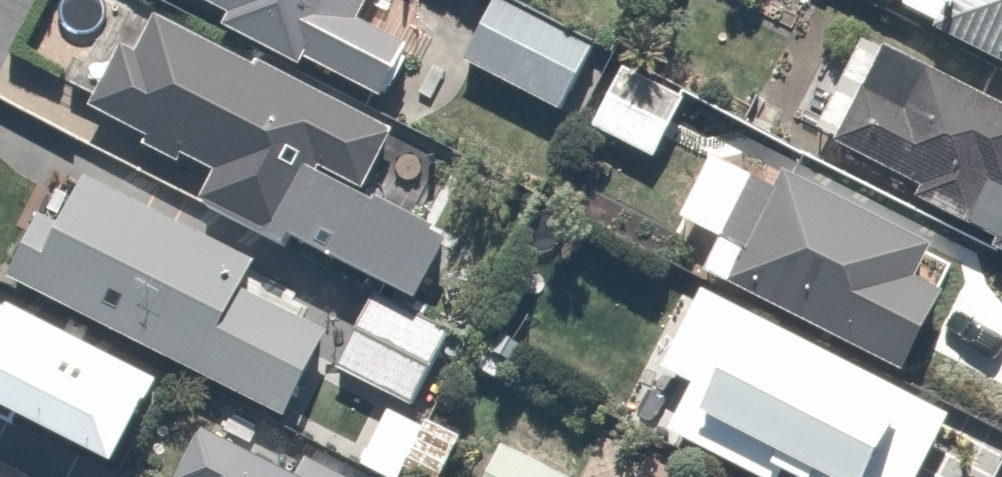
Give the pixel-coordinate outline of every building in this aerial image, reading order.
[(220,16),(214,28),(295,69),(301,56),(378,95),(406,40),(358,15),(366,0),(189,0),(220,16)] [(487,0),(486,0),(450,69),(540,116),(576,47),(487,0)] [(1001,66),(1001,0),(865,0),(1001,66)] [(197,211),(277,253),(284,240),(421,310),(455,242),(354,190),(383,133),(160,19),(139,60),(107,43),(74,108),(213,179),(197,211)] [(881,46),(827,145),(909,190),(903,202),(1001,256),(1001,112),(881,46)] [(675,105),(612,69),(581,123),(644,159),(675,105)] [(738,259),(726,283),(896,366),(929,297),(909,288),(931,243),(781,170),(771,191),(706,159),(673,227),(738,259)] [(38,214),(2,287),(276,425),(335,307),(81,180),(59,224),(38,214)] [(699,288),(651,375),(682,393),(660,432),(741,476),(912,476),(942,422),(699,288)] [(414,323),(365,296),(326,370),(401,410),(440,337),(414,323)] [(324,462),(52,330),(6,425),(114,476),(317,476),(324,462)] [(502,451),(488,476),(551,476),(502,451)]
